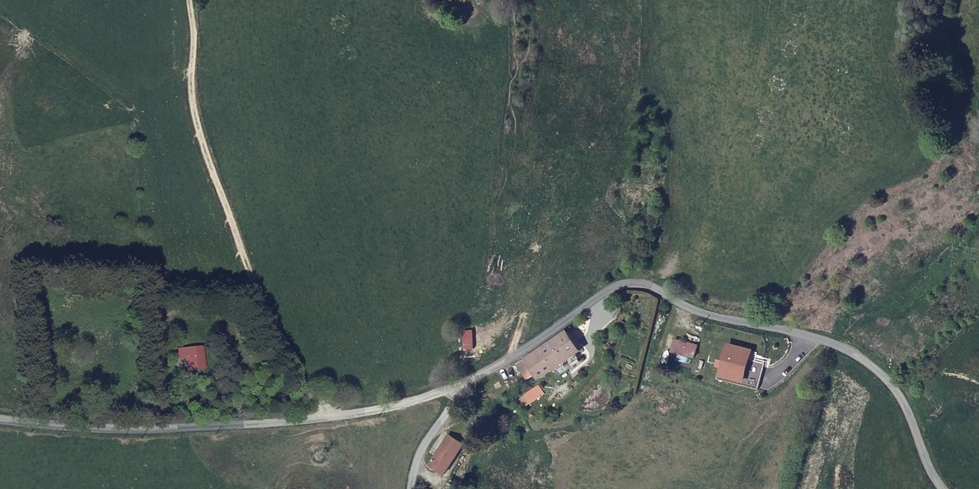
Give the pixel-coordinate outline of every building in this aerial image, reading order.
[(575,350),(562,328),(515,359),(517,361),(512,363),(518,371),(526,366),(528,371),(531,376),(548,366),(570,353),(575,350)] [(671,336),(668,348),(689,355),(692,343),(671,336)] [(738,379),(746,349),(724,344),(717,374),(738,379)] [(177,347),(178,356),(191,355),(191,362),(207,360),(206,345),(177,347)] [(575,361),(570,353),(548,366),(552,374),(575,361)] [(526,366),(518,371),(520,376),(528,371),(526,366)] [(446,438),(426,467),(440,475),(458,446),(446,438)]
